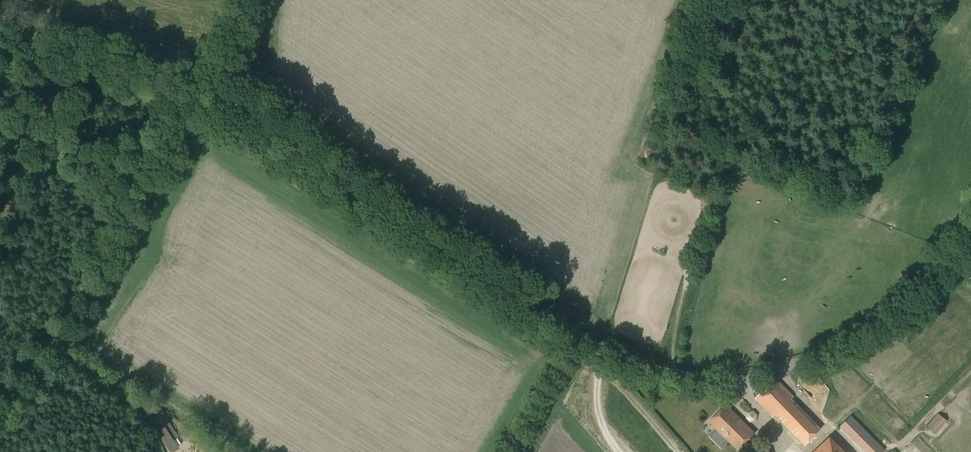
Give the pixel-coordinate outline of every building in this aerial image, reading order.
[(968,256),(963,260),(960,265),(957,272),(970,280),(970,257),(968,256)] [(820,429),(791,399),(793,397),(776,379),(756,398),(773,416),(775,414),(805,444),(820,429)] [(738,450),(754,433),(726,405),(709,422),(738,450)] [(936,434),(947,421),(938,413),(927,426),(936,434)] [(885,450),(851,415),(840,426),(865,451),(883,451),(885,450)] [(170,451),(172,451),(179,447),(174,440),(179,438),(165,416),(155,423),(158,428),(156,429),(170,451)] [(831,438),(816,451),(845,451),(831,438)]
